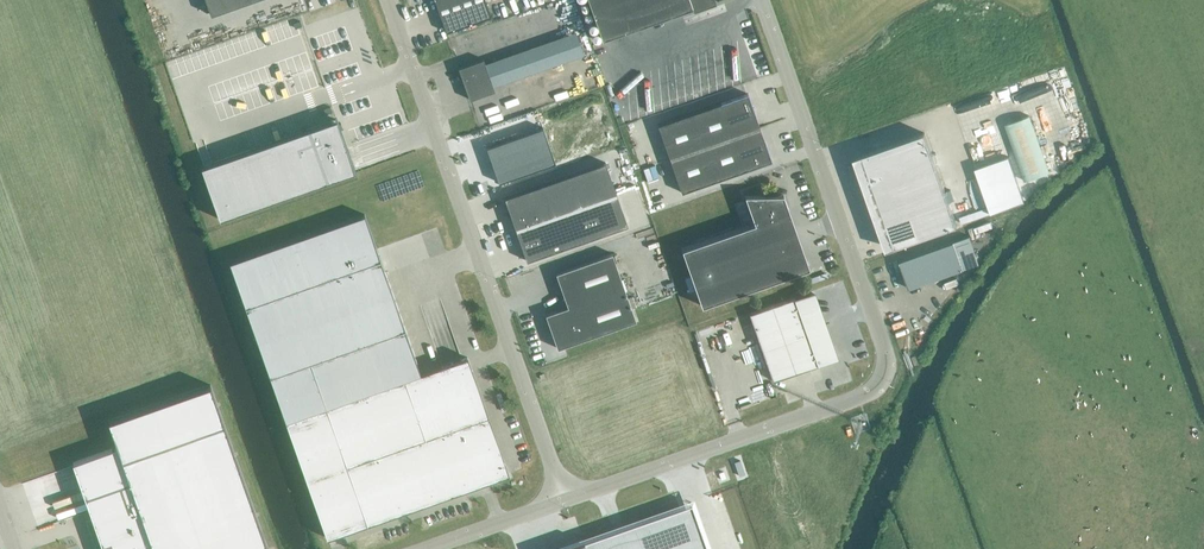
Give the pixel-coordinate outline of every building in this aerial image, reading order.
[(214,23),(280,0),(206,0),(214,23)] [(491,17),(485,0),(435,0),(446,33),(491,17)] [(602,39),(692,7),(693,11),(716,4),(714,0),(588,0),(602,39)] [(459,68),(470,100),(494,91),(483,60),(459,68)] [(670,159),(760,128),(748,94),(658,125),(670,159)] [(969,155),(1002,144),(986,99),(953,111),(969,155)] [(1029,116),(1004,125),(1024,181),(1049,172),(1029,116)] [(337,121),(203,168),(221,220),(355,172),(337,121)] [(543,128),(487,148),(499,183),(555,163),(543,128)] [(771,161),(760,128),(670,159),(682,193),(771,161)] [(862,155),(895,247),(956,226),(923,134),(862,155)] [(516,230),(616,194),(606,163),(505,198),(516,230)] [(616,194),(516,230),(527,261),(628,226),(616,194)] [(746,196),(756,224),(682,250),(702,306),(809,268),(783,195),(746,196)] [(987,207),(960,217),(963,224),(990,214),(987,207)] [(365,215),(230,262),(286,422),(327,538),(508,474),(467,358),(421,374),(365,215)] [(964,269),(954,242),(900,261),(909,289),(964,269)] [(557,349),(636,321),(612,254),(556,273),(568,307),(546,315),(557,349)] [(749,314),(757,336),(802,320),(805,329),(825,322),(814,291),(749,314)] [(802,320),(757,336),(773,381),(838,358),(825,322),(805,329),(802,320)] [(120,449),(75,465),(105,548),(266,548),(269,548),(211,385),(110,420),(120,449)] [(680,508),(563,548),(694,548),(680,508)]
